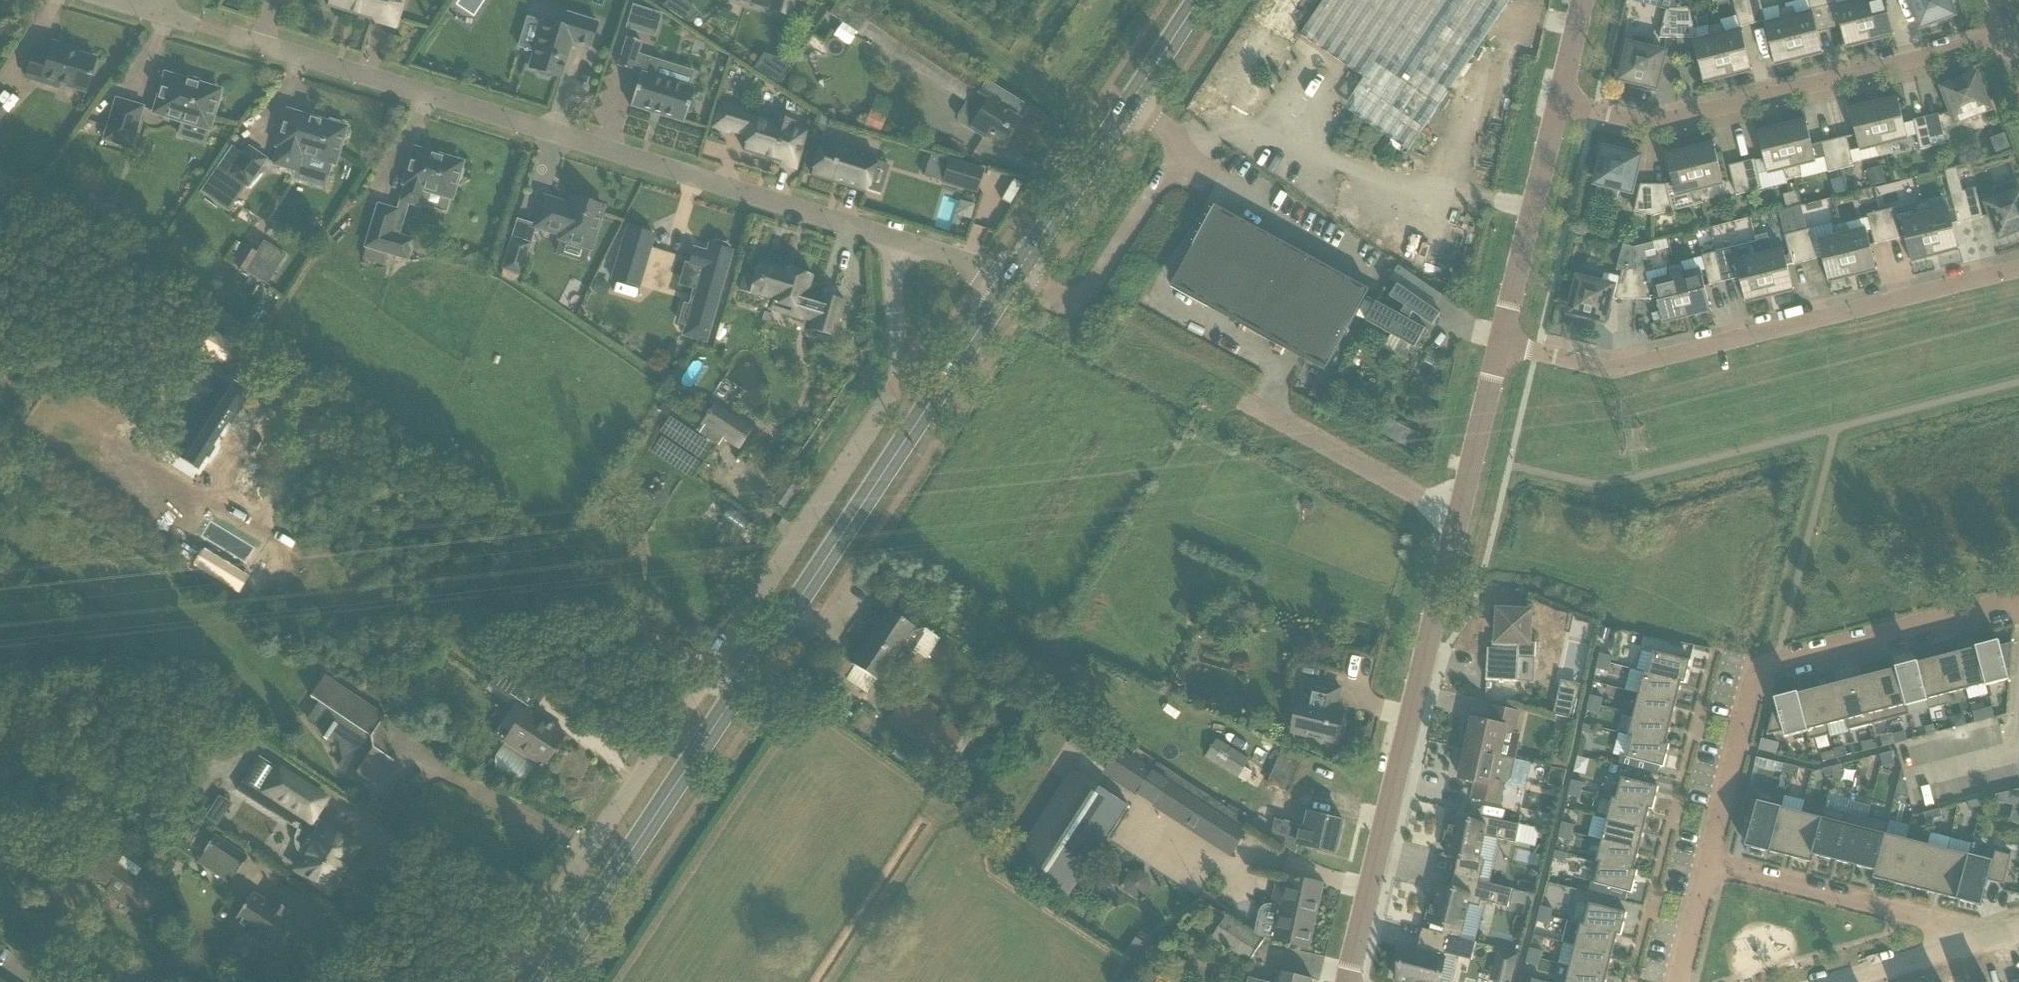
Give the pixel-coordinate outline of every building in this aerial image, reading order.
[(327,6),(395,27),(403,0),(329,0),(327,6)] [(597,8),(600,0),(590,0),(589,6),(597,8)] [(700,10),(689,0),(671,0),(667,4),(688,23),(700,10)] [(794,0),(771,0),(768,9),(789,16),(793,4),(794,0)] [(850,0),(838,0),(829,13),(968,103),(980,84),(850,0)] [(1318,14),(1329,4),(1336,13),(1351,0),(1305,0),(1318,14)] [(1678,8),(1678,0),(1663,0),(1660,10),(1666,11),(1659,38),(1678,38),(1678,8)] [(1746,0),(1733,0),(1740,27),(1752,24),(1746,0)] [(1752,24),(1765,21),(1760,0),(1746,0),(1752,24)] [(1821,0),(1808,0),(1810,10),(1823,6),(1821,0)] [(1859,0),(1850,0),(1851,5),(1836,8),(1844,42),(1845,42),(1845,45),(1844,45),(1844,46),(1869,40),(1859,0)] [(1869,40),(1894,34),(1894,33),(1892,33),(1892,31),(1884,0),(1859,0),(1869,40)] [(1951,7),(1948,0),(1909,0),(1919,27),(1953,15),(1951,7)] [(633,5),(626,29),(640,33),(647,10),(633,5)] [(1821,48),(1812,14),(1798,18),(1793,7),(1786,8),(1798,58),(1823,52),(1823,51),(1821,51),(1821,48)] [(1696,38),(1689,8),(1678,8),(1678,38),(1696,38)] [(1798,58),(1786,8),(1779,10),(1780,22),(1765,26),(1773,60),(1774,60),(1774,63),(1773,63),(1773,64),(1798,58)] [(544,20),(529,68),(537,70),(539,75),(549,78),(553,76),(561,78),(572,43),(590,48),(598,23),(574,15),(568,14),(564,26),(544,20)] [(1722,24),(1715,26),(1727,75),(1752,69),(1752,68),(1750,68),(1750,66),(1742,32),(1727,35),(1722,24)] [(1727,75),(1715,26),(1708,28),(1709,40),(1694,43),(1702,78),(1703,78),(1703,80),(1702,80),(1702,82),(1727,75)] [(1276,32),(1256,48),(1266,60),(1259,66),(1274,83),(1309,53),(1294,36),(1285,43),(1276,32)] [(1656,88),(1665,53),(1653,50),(1655,40),(1634,35),(1632,45),(1630,44),(1621,80),(1656,88)] [(630,106),(678,121),(682,110),(685,111),(688,99),(685,98),(689,87),(655,77),(660,61),(638,54),(642,42),(626,38),(617,66),(640,73),(630,106)] [(96,59),(76,53),(77,49),(53,42),(49,53),(35,49),(26,78),(58,88),(59,84),(86,92),(96,59)] [(763,52),(757,72),(785,81),(791,61),(763,52)] [(1222,75),(1215,86),(1235,97),(1249,72),(1223,57),(1215,71),(1222,75)] [(166,75),(155,112),(184,121),(185,116),(209,123),(214,109),(217,107),(220,97),(218,94),(219,91),(166,75)] [(1989,109),(1979,83),(1976,75),(1942,88),(1955,122),(1989,109)] [(984,104),(969,129),(985,138),(988,133),(1005,143),(1015,128),(1019,120),(1015,117),(1023,104),(988,82),(984,88),(981,86),(974,98),(984,104)] [(1386,88),(1360,126),(1379,139),(1405,101),(1386,88)] [(1249,89),(1245,96),(1254,103),(1259,96),(1249,89)] [(1259,96),(1255,103),(1265,109),(1269,103),(1259,96)] [(1886,155),(1893,153),(1892,141),(1907,137),(1898,103),(1897,100),(1899,100),(1899,99),(1874,105),(1886,155)] [(130,146),(142,107),(117,100),(105,139),(130,146)] [(1405,101),(1379,139),(1396,151),(1422,112),(1405,101)] [(736,133),(743,109),(720,102),(712,127),(729,132),(729,131),(736,133)] [(1859,149),(1874,145),(1879,157),(1886,155),(1874,105),(1849,111),(1849,112),(1851,112),(1851,115),(1859,149)] [(883,131),(889,113),(873,108),(867,126),(883,131)] [(1276,108),(1272,114),(1282,121),(1286,115),(1276,108)] [(331,162),(334,163),(345,129),(341,128),(338,123),(330,121),(325,123),(288,112),(278,146),(280,147),(275,163),(297,170),(298,167),(327,176),(331,162)] [(1422,112),(1396,151),(1414,163),(1441,125),(1422,112)] [(1938,114),(1925,117),(1933,146),(1945,143),(1938,114)] [(755,115),(744,151),(781,163),(780,165),(795,169),(806,130),(792,126),(794,121),(773,115),(772,120),(755,115)] [(1925,117),(1913,120),(1920,150),(1933,146),(1925,117)] [(1841,169),(1834,140),(1811,145),(1807,126),(1806,126),(1805,123),(1807,123),(1807,122),(1782,128),(1794,178),(1801,176),(1800,164),(1824,158),(1828,172),(1841,169)] [(1794,178),(1782,128),(1757,134),(1757,135),(1759,135),(1759,137),(1759,138),(1767,172),(1782,168),(1787,179),(1794,178)] [(1841,169),(1854,166),(1846,137),(1834,140),(1841,169)] [(1431,139),(1424,149),(1431,153),(1438,143),(1431,139)] [(811,175),(865,192),(876,158),(822,141),(811,175)] [(1715,145),(1690,151),(1702,200),(1709,199),(1708,187),(1723,183),(1715,149),(1714,149),(1714,146),(1715,146),(1715,145)] [(219,167),(202,192),(228,210),(245,184),(247,186),(265,159),(249,148),(243,157),(232,148),(219,167)] [(1604,148),(1603,156),(1596,184),(1598,184),(1596,195),(1617,200),(1619,189),(1631,192),(1640,157),(1604,148)] [(407,185),(402,200),(410,202),(418,205),(418,203),(423,189),(450,197),(451,198),(455,182),(460,180),(462,171),(460,167),(461,163),(415,149),(409,169),(405,184),(407,185)] [(1424,149),(1418,159),(1424,163),(1431,153),(1424,149)] [(1702,200),(1690,151),(1665,157),(1665,158),(1667,158),(1668,160),(1667,160),(1676,195),(1690,191),(1695,202),(1702,200)] [(930,155),(923,176),(942,182),(977,193),(983,171),(948,160),(930,155)] [(1351,159),(1346,165),(1356,172),(1361,165),(1351,159)] [(1754,159),(1742,163),(1749,192),(1762,189),(1754,159)] [(1749,192),(1742,163),(1729,166),(1736,195),(1749,192)] [(1361,165),(1356,172),(1366,179),(1371,172),(1361,165)] [(1956,167),(1944,171),(1957,224),(1970,220),(1962,191),(1956,167)] [(1378,177),(1373,184),(1383,190),(1388,184),(1378,177)] [(1412,177),(1405,187),(1412,192),(1419,182),(1412,177)] [(2018,230),(2018,192),(2014,181),(1994,189),(1998,200),(1987,204),(1999,238),(2018,230)] [(1653,216),(1653,185),(1640,185),(1634,211),(1653,216)] [(1666,185),(1653,185),(1653,216),(1672,211),(1666,185)] [(1405,187),(1399,197),(1405,202),(1412,192),(1405,187)] [(1983,217),(1975,188),(1962,191),(1970,220),(1983,217)] [(557,238),(556,242),(589,252),(603,206),(596,204),(593,201),(584,198),(579,199),(572,197),(570,205),(543,197),(533,230),(557,238)] [(377,203),(364,247),(366,248),(387,254),(409,260),(415,238),(400,234),(393,231),(400,209),(377,203)] [(1929,203),(1922,204),(1934,254),(1959,248),(1959,247),(1957,247),(1957,245),(1957,244),(1949,210),(1934,214),(1929,203)] [(1934,254),(1922,204),(1915,206),(1916,218),(1901,222),(1909,256),(1910,256),(1910,259),(1909,259),(1909,260),(1934,254)] [(1370,289),(1237,216),(1219,207),(1176,286),(1327,368),(1370,289)] [(1892,209),(1880,212),(1887,241),(1900,238),(1892,209)] [(1887,241),(1880,212),(1867,215),(1868,218),(1871,230),(1874,244),(1887,241)] [(1870,246),(1866,231),(1851,234),(1846,223),(1839,225),(1852,275),(1876,269),(1876,267),(1875,268),(1874,265),(1875,265),(1870,246)] [(1852,275),(1839,225),(1832,227),(1833,239),(1818,243),(1827,277),(1828,279),(1826,280),(1827,281),(1852,275)] [(628,227),(612,282),(638,289),(654,235),(628,227)] [(1810,229),(1797,232),(1804,262),(1817,259),(1810,229)] [(1804,262),(1797,232),(1784,235),(1792,265),(1804,262)] [(1769,234),(1754,238),(1756,242),(1769,295),(1794,289),(1793,288),(1792,288),(1791,286),(1792,286),(1787,266),(1783,251),(1774,254),(1770,238),(1769,234)] [(511,238),(501,270),(503,271),(517,275),(521,276),(531,244),(511,238)] [(694,249),(689,268),(702,272),(684,336),(704,342),(725,271),(731,251),(728,251),(729,246),(726,244),(718,242),(714,242),(713,246),(710,245),(707,253),(694,249)] [(1756,242),(1714,253),(1722,282),(1739,278),(1744,298),(1744,297),(1745,300),(1744,300),(1744,302),(1769,295),(1756,242)] [(1634,249),(1634,270),(1645,270),(1646,273),(1650,272),(1645,252),(1656,250),(1654,243),(1634,248),(1634,249)] [(1617,271),(1622,271),(1615,299),(1633,300),(1634,270),(1634,249),(1623,245),(1617,271)] [(235,264),(267,284),(276,268),(256,256),(257,254),(246,247),(235,264)] [(1714,253),(1702,256),(1709,285),(1722,282),(1714,253)] [(781,268),(759,262),(754,277),(744,274),(740,290),(796,307),(793,317),(801,319),(801,318),(812,321),(810,329),(833,336),(844,301),(820,294),(820,296),(808,292),(813,275),(781,266),(781,268)] [(1448,264),(1436,266),(1437,274),(1449,273),(1448,264)] [(1681,264),(1674,266),(1686,316),(1711,310),(1711,308),(1709,309),(1709,306),(1701,272),(1686,276),(1681,264)] [(1686,316),(1674,266),(1667,268),(1668,280),(1648,285),(1646,273),(1645,270),(1634,270),(1633,300),(1657,300),(1661,318),(1662,318),(1662,321),(1661,321),(1661,322),(1686,316)] [(1601,284),(1604,273),(1583,268),(1580,278),(1578,278),(1570,313),(1605,322),(1613,287),(1601,284)] [(1426,329),(1409,319),(1414,312),(1433,326),(1441,313),(1399,284),(1390,296),(1405,307),(1400,314),(1377,302),(1366,321),(1416,348),(1426,329)] [(235,343),(211,328),(199,348),(222,363),(235,343)] [(205,401),(177,444),(203,460),(197,470),(198,470),(207,457),(209,458),(216,448),(213,446),(248,391),(218,372),(213,381),(192,367),(180,386),(205,401)] [(753,431),(716,406),(711,414),(709,413),(707,416),(709,417),(703,425),(706,426),(701,434),(720,446),(725,439),(741,449),(753,431)] [(1387,423),(1381,434),(1403,445),(1408,434),(1387,423)] [(785,482),(773,499),(787,508),(799,491),(785,482)] [(194,565),(194,566),(246,598),(250,590),(243,586),(249,576),(218,557),(208,574),(194,565)] [(1223,628),(1229,609),(1220,606),(1214,626),(1223,628)] [(854,666),(845,678),(867,693),(875,680),(877,682),(888,666),(892,668),(895,663),(900,667),(903,663),(911,651),(923,633),(911,625),(887,609),(850,664),(854,666)] [(1532,644),(1534,612),(1499,610),(1497,648),(1487,648),(1486,680),(1517,681),(1518,658),(1535,659),(1536,644),(1532,644)] [(1987,685),(2009,679),(1999,641),(1977,647),(1987,685)] [(1986,685),(1987,685),(1977,647),(1957,653),(1967,690),(1986,685)] [(1644,671),(1644,672),(1685,683),(1691,661),(1654,652),(1649,672),(1644,671)] [(1612,656),(1600,653),(1598,661),(1610,664),(1612,656)] [(1947,695),(1967,690),(1957,653),(1937,658),(1947,695)] [(516,702),(534,675),(508,656),(489,684),(516,702)] [(1927,700),(1930,710),(1949,704),(1947,695),(1937,658),(1918,663),(1927,700)] [(1608,672),(1610,664),(1598,661),(1596,669),(1608,672)] [(1897,668),(1909,715),(1910,714),(1907,706),(1927,700),(1918,663),(1917,662),(1896,667),(1897,668)] [(1897,668),(1877,673),(1889,720),(1909,715),(1897,668)] [(1682,683),(1685,683),(1644,672),(1639,693),(1676,703),(1682,683)] [(1869,725),(1889,720),(1877,673),(1857,678),(1869,725)] [(310,696),(319,702),(306,721),(326,734),(323,738),(327,740),(330,735),(340,741),(344,761),(339,768),(353,777),(352,778),(353,779),(357,773),(376,786),(392,761),(393,762),(394,761),(384,755),(386,753),(381,727),(379,725),(385,716),(384,715),(384,716),(324,676),(310,696)] [(1849,730),(1869,725),(1857,678),(1837,683),(1849,730)] [(1341,688),(1321,684),(1306,680),(1301,702),(1300,701),(1292,732),(1339,743),(1341,736),(1344,734),(1346,723),(1344,720),(1346,712),(1336,710),(1341,688)] [(1837,683),(1818,688),(1830,735),(1831,735),(1831,737),(1849,732),(1849,730),(1837,683)] [(1810,740),(1830,735),(1818,688),(1798,694),(1810,740)] [(1676,703),(1639,693),(1634,714),(1671,724),(1676,703)] [(1810,740),(1798,694),(1798,693),(1775,699),(1779,712),(1772,714),(1767,735),(1783,731),(1785,737),(1807,731),(1809,740),(1810,740)] [(1554,715),(1573,719),(1577,699),(1558,695),(1554,715)] [(1591,695),(1589,703),(1601,706),(1602,698),(1591,695)] [(903,697),(886,724),(945,761),(962,734),(903,697)] [(1599,714),(1601,706),(1589,703),(1587,711),(1599,714)] [(1469,733),(1466,749),(1499,756),(1504,731),(1515,734),(1520,714),(1492,708),(1488,723),(1472,719),(1472,722),(1469,721),(1466,723),(1464,730),(1466,733),(1469,733)] [(510,734),(500,727),(495,734),(544,766),(564,736),(563,735),(565,732),(555,725),(553,728),(551,727),(552,726),(548,724),(548,725),(525,710),(510,734)] [(1666,744),(1671,724),(1634,714),(1628,735),(1669,746),(1669,745),(1666,744)] [(1582,732),(1594,735),(1596,727),(1584,724),(1582,732)] [(1154,771),(1083,725),(1069,746),(1106,770),(1103,775),(1137,797),(1154,771)] [(1933,725),(1925,727),(1927,735),(1935,732),(1933,725)] [(1621,756),(1619,766),(1657,776),(1660,766),(1664,767),(1669,746),(1628,735),(1628,736),(1632,737),(1628,756),(1622,754),(1621,756)] [(1765,738),(1763,748),(1779,752),(1781,742),(1765,738)] [(1863,751),(1875,748),(1873,740),(1861,743),(1863,751)] [(1235,777),(1246,759),(1217,741),(1206,758),(1235,777)] [(1833,749),(1834,750),(1836,758),(1847,755),(1845,746),(1833,749)] [(897,748),(892,756),(905,765),(910,757),(897,748)] [(1516,760),(1499,756),(1466,749),(1465,751),(1462,750),(1459,752),(1458,759),(1460,762),(1463,763),(1459,780),(1475,784),(1472,799),(1500,805),(1504,783),(1512,779),(1516,760)] [(1823,761),(1836,758),(1834,750),(1821,754),(1823,761)] [(1268,784),(1289,793),(1303,760),(1283,751),(1272,776),(1268,784)] [(1892,751),(1880,755),(1882,762),(1883,767),(1895,764),(1892,751)] [(1880,755),(1864,758),(1866,770),(1880,769),(1882,762),(1880,755)] [(356,847),(324,827),(312,820),(326,799),(309,788),(259,756),(237,790),(269,811),(277,799),(297,812),(289,824),(297,829),(295,835),(294,839),(295,843),(296,848),(300,853),(305,856),(297,869),(311,878),(310,880),(330,893),(339,878),(337,877),(356,847)] [(1790,773),(1792,765),(1784,763),(1782,771),(1790,773)] [(1230,857),(1252,824),(1158,764),(1154,771),(1169,780),(1152,807),(1230,857)] [(1792,765),(1790,773),(1798,775),(1800,767),(1792,765)] [(1840,765),(1832,767),(1834,775),(1833,778),(1841,780),(1842,773),(1840,765)] [(1834,775),(1832,767),(1824,769),(1826,777),(1834,775)] [(1562,787),(1566,771),(1551,768),(1548,784),(1562,787)] [(1073,770),(1015,861),(1072,897),(1130,806),(1073,770)] [(1613,797),(1612,798),(1653,809),(1659,787),(1622,778),(1617,798),(1613,797)] [(1582,791),(1584,783),(1572,780),(1570,788),(1582,791)] [(376,814),(381,808),(396,818),(413,791),(398,781),(382,805),(373,799),(366,808),(376,814)] [(1580,799),(1582,791),(1570,788),(1568,796),(1580,799)] [(185,800),(201,810),(208,799),(193,789),(185,800)] [(1653,809),(1612,798),(1607,819),(1644,829),(1650,808),(1653,809)] [(1968,802),(1970,810),(1982,806),(1980,799),(1968,802)] [(1771,853),(1771,852),(1770,852),(1781,807),(1758,801),(1757,801),(1751,800),(1746,819),(1752,821),(1746,847),(1771,853)] [(1782,807),(1781,807),(1770,852),(1771,852),(1791,857),(1802,813),(1782,808),(1782,807)] [(1822,818),(1802,813),(1791,857),(1812,863),(1825,808),(1824,808),(1822,818)] [(1846,813),(1825,808),(1812,863),(1813,863),(1815,855),(1834,860),(1846,813)] [(1940,809),(1932,811),(1934,819),(1942,817),(1940,809)] [(1934,819),(1932,811),(1924,813),(1926,821),(1934,819)] [(1308,813),(1305,827),(1275,820),(1271,837),(1296,855),(1298,845),(1336,854),(1344,822),(1308,813)] [(1867,819),(1846,813),(1834,860),(1855,866),(1867,819)] [(1456,871),(1481,877),(1485,861),(1478,859),(1483,836),(1516,843),(1520,825),(1470,814),(1469,822),(1455,819),(1456,818),(1455,818),(1454,820),(1449,819),(1448,819),(1444,841),(1445,841),(1445,840),(1450,841),(1447,856),(1448,856),(1448,855),(1459,857),(1456,871)] [(1639,850),(1644,829),(1607,819),(1602,840),(1639,850)] [(1888,824),(1867,819),(1855,866),(1875,871),(1873,878),(1874,879),(1888,824)] [(1562,822),(1561,830),(1572,833),(1574,825),(1562,822)] [(1889,824),(1888,824),(1874,879),(1895,884),(1907,839),(1887,834),(1889,824)] [(1571,841),(1572,833),(1561,830),(1559,838),(1571,841)] [(203,852),(236,874),(247,858),(214,835),(203,852)] [(105,891),(110,895),(142,917),(158,894),(115,865),(122,856),(95,837),(68,875),(82,884),(89,872),(109,885),(105,891)] [(1928,844),(1907,839),(1895,884),(1916,889),(1928,844)] [(1634,870),(1639,850),(1602,840),(1596,861),(1637,872),(1638,871),(1634,870)] [(1949,850),(1928,844),(1916,889),(1937,894),(1949,850)] [(1968,855),(1949,850),(1937,894),(1957,900),(1958,900),(1970,854),(1969,854),(1968,855)] [(1567,854),(1555,851),(1554,859),(1565,862),(1567,854)] [(1970,854),(1958,900),(1957,900),(1982,907),(1988,880),(2004,884),(2012,855),(1996,851),(1993,860),(1970,854)] [(1592,882),(1589,893),(1626,902),(1628,892),(1632,893),(1637,872),(1596,861),(1596,862),(1600,863),(1595,883),(1592,882)] [(1133,874),(1128,881),(1130,890),(1137,895),(1146,893),(1151,886),(1149,877),(1142,872),(1133,874)] [(1255,936),(1307,948),(1322,884),(1279,875),(1272,907),(1270,906),(1266,907),(1263,909),(1261,913),(1255,936)] [(1430,898),(1425,920),(1426,920),(1431,921),(1430,923),(1431,924),(1432,922),(1445,926),(1443,934),(1460,938),(1468,904),(1480,907),(1482,901),(1508,907),(1513,889),(1455,875),(1451,890),(1440,888),(1441,886),(1440,886),(1436,900),(1432,899),(1430,898)] [(246,930),(243,934),(259,945),(262,941),(277,951),(296,922),(286,916),(289,912),(274,901),(271,905),(253,893),(233,922),(246,930)] [(1581,923),(1580,924),(1621,935),(1627,913),(1590,904),(1585,924),(1581,923)] [(1553,909),(1541,906),(1539,914),(1551,917),(1553,909)] [(1549,925),(1551,917),(1539,914),(1537,922),(1549,925)] [(1249,963),(1263,942),(1226,917),(1212,938),(1249,963)] [(1618,934),(1621,935),(1580,924),(1575,945),(1613,955),(1618,934)] [(1406,981),(1438,981),(1444,959),(1445,960),(1446,959),(1444,958),(1446,953),(1472,960),(1477,942),(1460,938),(1443,934),(1423,929),(1417,952),(1404,949),(1404,950),(1405,950),(1404,954),(1400,952),(1398,952),(1393,974),(1394,974),(1399,975),(1398,979),(1397,979),(1396,980),(1406,981)] [(1607,976),(1613,955),(1575,945),(1570,966),(1607,976)] [(1542,951),(1530,948),(1528,956),(1540,959),(1542,951)] [(1500,952),(1495,970),(1508,973),(1513,955),(1500,952)] [(1538,966),(1540,959),(1528,956),(1526,963),(1538,966)] [(1607,976),(1570,966),(1566,981),(1606,981),(1607,976)] [(1312,979),(1279,971),(1276,981),(1311,981),(1312,979)]
